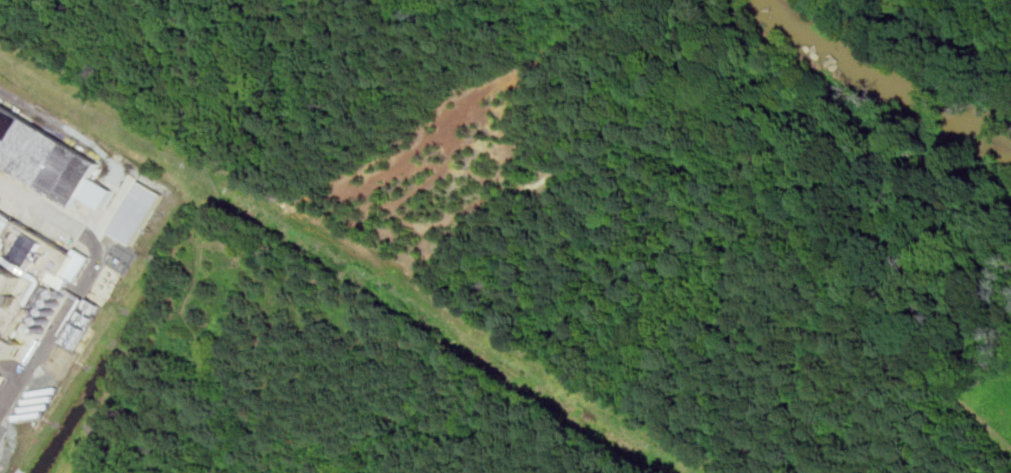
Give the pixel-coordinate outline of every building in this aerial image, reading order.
[(78,195),(101,210),(113,191),(90,177),(97,165),(0,106),(0,165),(71,208),(78,195)] [(140,181),(109,231),(132,245),(163,196),(140,181)] [(1,351),(13,358),(22,343),(12,337),(30,306),(35,309),(49,286),(61,293),(71,276),(66,274),(77,254),(0,209),(0,353),(1,351)]
